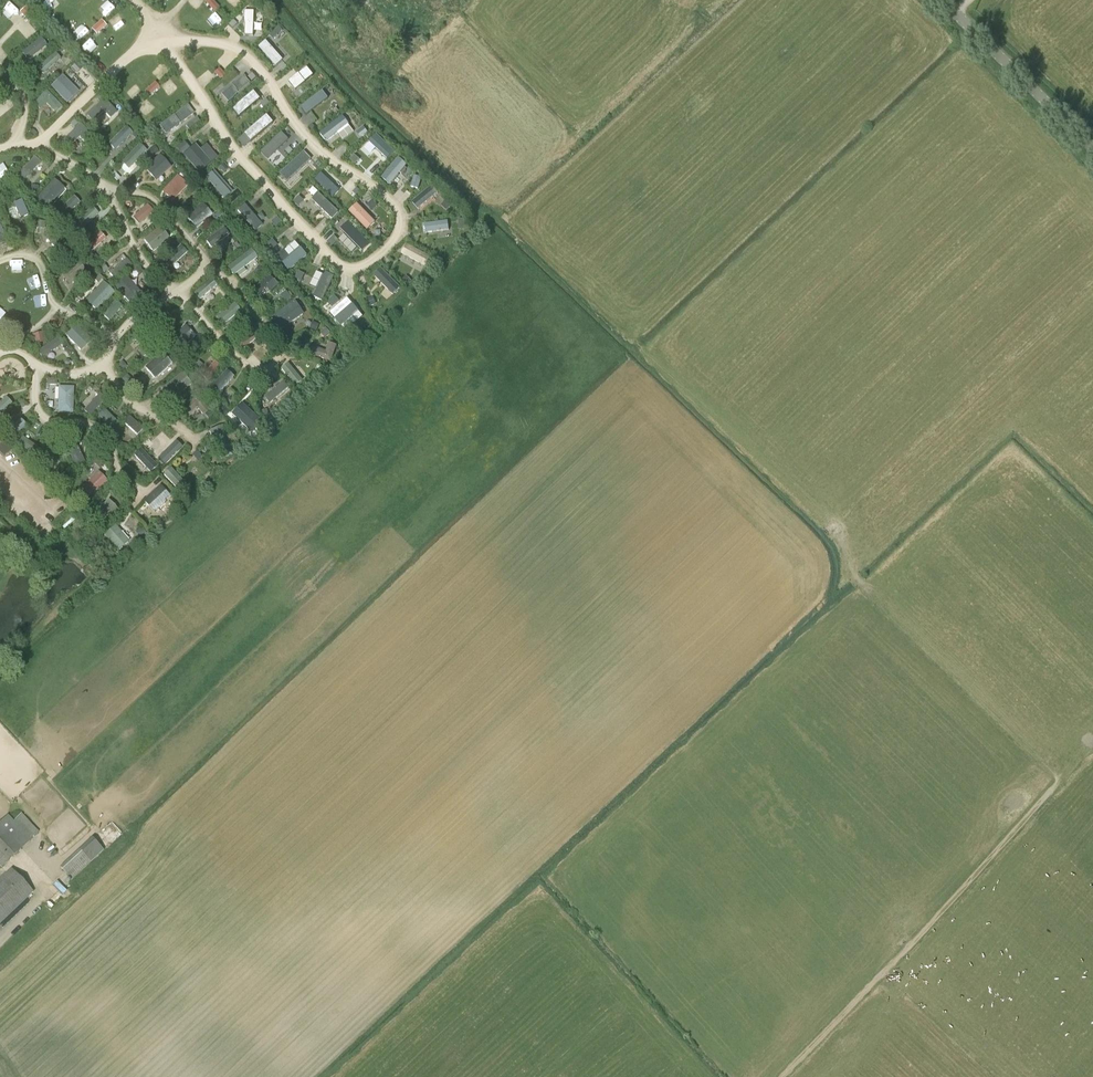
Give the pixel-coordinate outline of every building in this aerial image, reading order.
[(58,3),(56,0),(43,0),(42,1),(50,10),(58,3)] [(212,0),(207,0),(204,2),(213,12),(218,8),(212,0)] [(34,17),(25,8),(20,13),(28,23),(34,17)] [(243,9),(243,34),(253,35),(253,10),(243,9)] [(237,24),(232,20),(228,25),(232,29),(237,24)] [(106,26),(101,21),(91,29),(96,35),(106,26)] [(274,30),(269,35),(273,39),(277,35),(274,30)] [(24,58),(46,48),(42,39),(20,49),(24,58)] [(274,66),(282,59),(266,40),(258,46),(274,66)] [(42,73),(60,58),(54,51),(36,67),(42,73)] [(306,66),(287,81),(294,89),(313,75),(306,66)] [(225,75),(219,69),(214,74),(220,80),(225,75)] [(243,73),(219,94),(227,103),(250,82),(243,73)] [(248,77),(252,82),(256,78),(252,73),(248,77)] [(50,86),(67,101),(76,91),(60,76),(50,86)] [(155,83),(145,92),(149,97),(159,88),(155,83)] [(46,104),(54,112),(61,105),(46,89),(33,102),(40,110),(46,104)] [(238,117),(260,98),(253,90),(231,109),(238,117)] [(323,91),(300,104),(305,113),(328,100),(323,91)] [(102,98),(86,116),(100,128),(116,110),(102,98)] [(266,99),(261,104),(264,108),(270,104),(266,99)] [(243,147),(272,121),(266,114),(237,140),(243,147)] [(341,139),(353,131),(342,115),(318,132),(325,141),(337,133),(341,139)] [(197,118),(191,122),(195,127),(200,123),(197,118)] [(61,141),(67,147),(86,130),(79,123),(61,141)] [(368,132),(363,127),(358,131),(362,136),(368,132)] [(127,128),(105,146),(111,152),(132,135),(127,128)] [(190,148),(183,141),(176,147),(182,155),(190,148)] [(128,169),(146,151),(139,143),(120,162),(128,169)] [(195,145),(183,156),(199,174),(211,164),(195,145)] [(289,147),(285,151),(288,155),(293,151),(289,147)] [(286,182),(311,158),(303,150),(278,174),(286,182)] [(22,182),(40,161),(34,155),(15,176),(22,182)] [(144,169),(156,182),(171,168),(160,155),(144,169)] [(359,160),(354,155),(349,160),(355,165),(359,160)] [(398,157),(381,177),(389,184),(406,164),(398,157)] [(318,161),(313,166),(317,170),(322,165),(318,161)] [(223,164),(218,167),(223,173),(227,169),(223,164)] [(221,199),(230,192),(215,170),(206,176),(221,199)] [(314,179),(332,196),(338,189),(320,173),(314,179)] [(170,202),(187,184),(176,174),(160,193),(170,202)] [(35,196),(33,198),(48,209),(65,188),(52,178),(41,192),(33,185),(28,191),(35,196)] [(429,185),(411,202),(418,209),(436,193),(429,185)] [(317,192),(311,200),(331,218),(338,211),(317,192)] [(64,219),(80,202),(72,195),(56,212),(64,219)] [(304,201),(299,196),(293,202),(298,207),(304,201)] [(447,199),(444,202),(449,207),(452,204),(447,199)] [(372,200),(368,204),(373,209),(377,205),(372,200)] [(201,202),(186,216),(196,227),(212,213),(201,202)] [(348,211),(366,230),(375,222),(356,202),(348,211)] [(237,208),(251,231),(260,226),(246,203),(237,208)] [(91,205),(80,216),(87,224),(99,213),(91,205)] [(5,210),(15,234),(23,231),(13,207),(5,210)] [(137,224),(149,217),(144,208),(132,215),(137,224)] [(282,222),(277,217),(271,222),(276,227),(282,222)] [(425,233),(448,229),(447,220),(423,223),(425,233)] [(362,251),(370,244),(348,221),(340,229),(362,251)] [(149,251),(168,241),(161,227),(142,237),(149,251)] [(214,232),(217,240),(228,235),(225,227),(214,232)] [(90,251),(106,239),(100,231),(84,243),(90,251)] [(213,234),(207,237),(212,246),(218,242),(213,234)] [(213,242),(216,250),(228,247),(226,238),(213,242)] [(331,238),(327,243),(331,247),(336,243),(331,238)] [(278,246),(273,240),(267,244),(273,250),(278,246)] [(276,254),(286,270),(306,256),(296,241),(276,254)] [(405,244),(400,255),(425,266),(430,254),(405,244)] [(226,266),(232,275),(257,257),(250,248),(226,266)] [(168,268),(181,257),(176,251),(163,262),(168,268)] [(373,275),(392,295),(400,288),(380,268),(373,275)] [(316,287),(322,273),(316,270),(309,284),(316,287)] [(304,274),(298,271),(295,278),(301,281),(304,274)] [(323,271),(315,297),(322,299),(331,274),(323,271)] [(268,273),(250,291),(255,296),(266,286),(271,291),(278,284),(268,273)] [(215,285),(207,275),(190,289),(199,299),(215,285)] [(401,281),(406,286),(411,281),(406,276),(401,281)] [(85,300),(96,310),(114,291),(103,280),(85,300)] [(280,295),(285,302),(292,297),(286,290),(280,295)] [(334,295),(328,301),(332,306),(338,300),(334,295)] [(329,310),(342,328),(361,315),(348,297),(329,310)] [(108,320),(121,306),(114,300),(101,314),(108,320)] [(279,329),(304,314),(296,300),(271,315),(279,329)] [(236,304),(216,313),(222,328),(243,319),(236,304)] [(59,331),(64,322),(54,316),(48,325),(59,331)] [(183,323),(172,337),(183,347),(195,333),(183,323)] [(75,325),(65,335),(80,349),(90,339),(75,325)] [(34,345),(45,343),(42,332),(32,334),(34,345)] [(42,357),(62,345),(57,337),(37,349),(42,357)] [(326,349),(312,346),(310,356),(331,361),(335,344),(328,342),(326,349)] [(163,354),(146,368),(153,378),(171,364),(163,354)] [(209,380),(221,366),(214,360),(202,374),(209,380)] [(288,362),(280,368),(294,386),(302,380),(288,362)] [(226,369),(211,386),(219,393),(234,375),(226,369)] [(171,399),(191,384),(181,371),(161,387),(171,399)] [(284,382),(263,395),(268,403),(289,390),(284,382)] [(57,411),(71,412),(72,386),(57,385),(57,411)] [(98,393),(83,410),(89,415),(104,398),(98,393)] [(0,401),(0,414),(12,403),(6,396),(0,401)] [(182,406),(194,419),(203,411),(192,397),(182,406)] [(252,432),(263,421),(241,401),(230,412),(252,432)] [(104,409),(97,415),(111,429),(118,423),(104,409)] [(137,433),(142,427),(128,416),(123,423),(137,433)] [(7,429),(12,435),(25,425),(20,418),(7,429)] [(205,440),(208,451),(217,448),(219,455),(232,451),(223,424),(207,430),(209,438),(205,440)] [(4,457),(11,449),(3,442),(4,440),(0,436),(0,454),(4,457)] [(23,436),(18,442),(32,455),(37,449),(23,436)] [(148,438),(142,444),(148,450),(154,444),(148,438)] [(164,462),(180,447),(174,441),(158,456),(164,462)] [(133,454),(143,465),(150,459),(140,448),(133,454)] [(67,453),(73,466),(84,461),(78,449),(67,453)] [(202,457),(196,451),(191,455),(197,461),(202,457)] [(80,487),(90,496),(106,479),(97,470),(80,487)] [(142,499),(152,511),(170,495),(159,484),(142,499)] [(107,498),(96,510),(108,521),(119,509),(107,498)] [(97,509),(93,512),(101,524),(105,521),(97,509)] [(103,534),(118,552),(130,542),(115,524),(103,534)] [(38,833),(39,832),(22,814),(13,822),(8,815),(8,816),(0,823),(0,866),(1,867),(38,833)] [(72,880),(103,850),(91,838),(60,868),(72,880)] [(33,892),(11,869),(0,879),(0,924),(33,892)]
